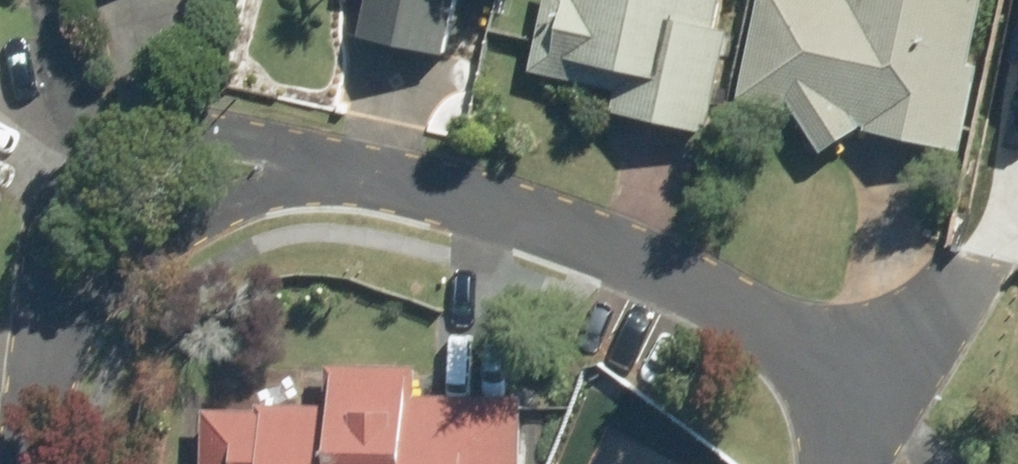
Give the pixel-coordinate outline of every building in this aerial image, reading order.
[(446,54),(454,0),(362,0),(356,42),(446,54)] [(728,0),(541,0),(530,74),(615,86),(611,118),(709,132),(728,0)] [(737,93),(786,101),(818,160),(853,129),(953,146),(978,0),(752,0),(737,93)] [(1014,132),(1007,188),(1017,190),(1017,133),(1014,132)] [(516,405),(419,400),(420,374),(325,369),(323,411),(202,405),(200,463),(513,463),(516,405)]
